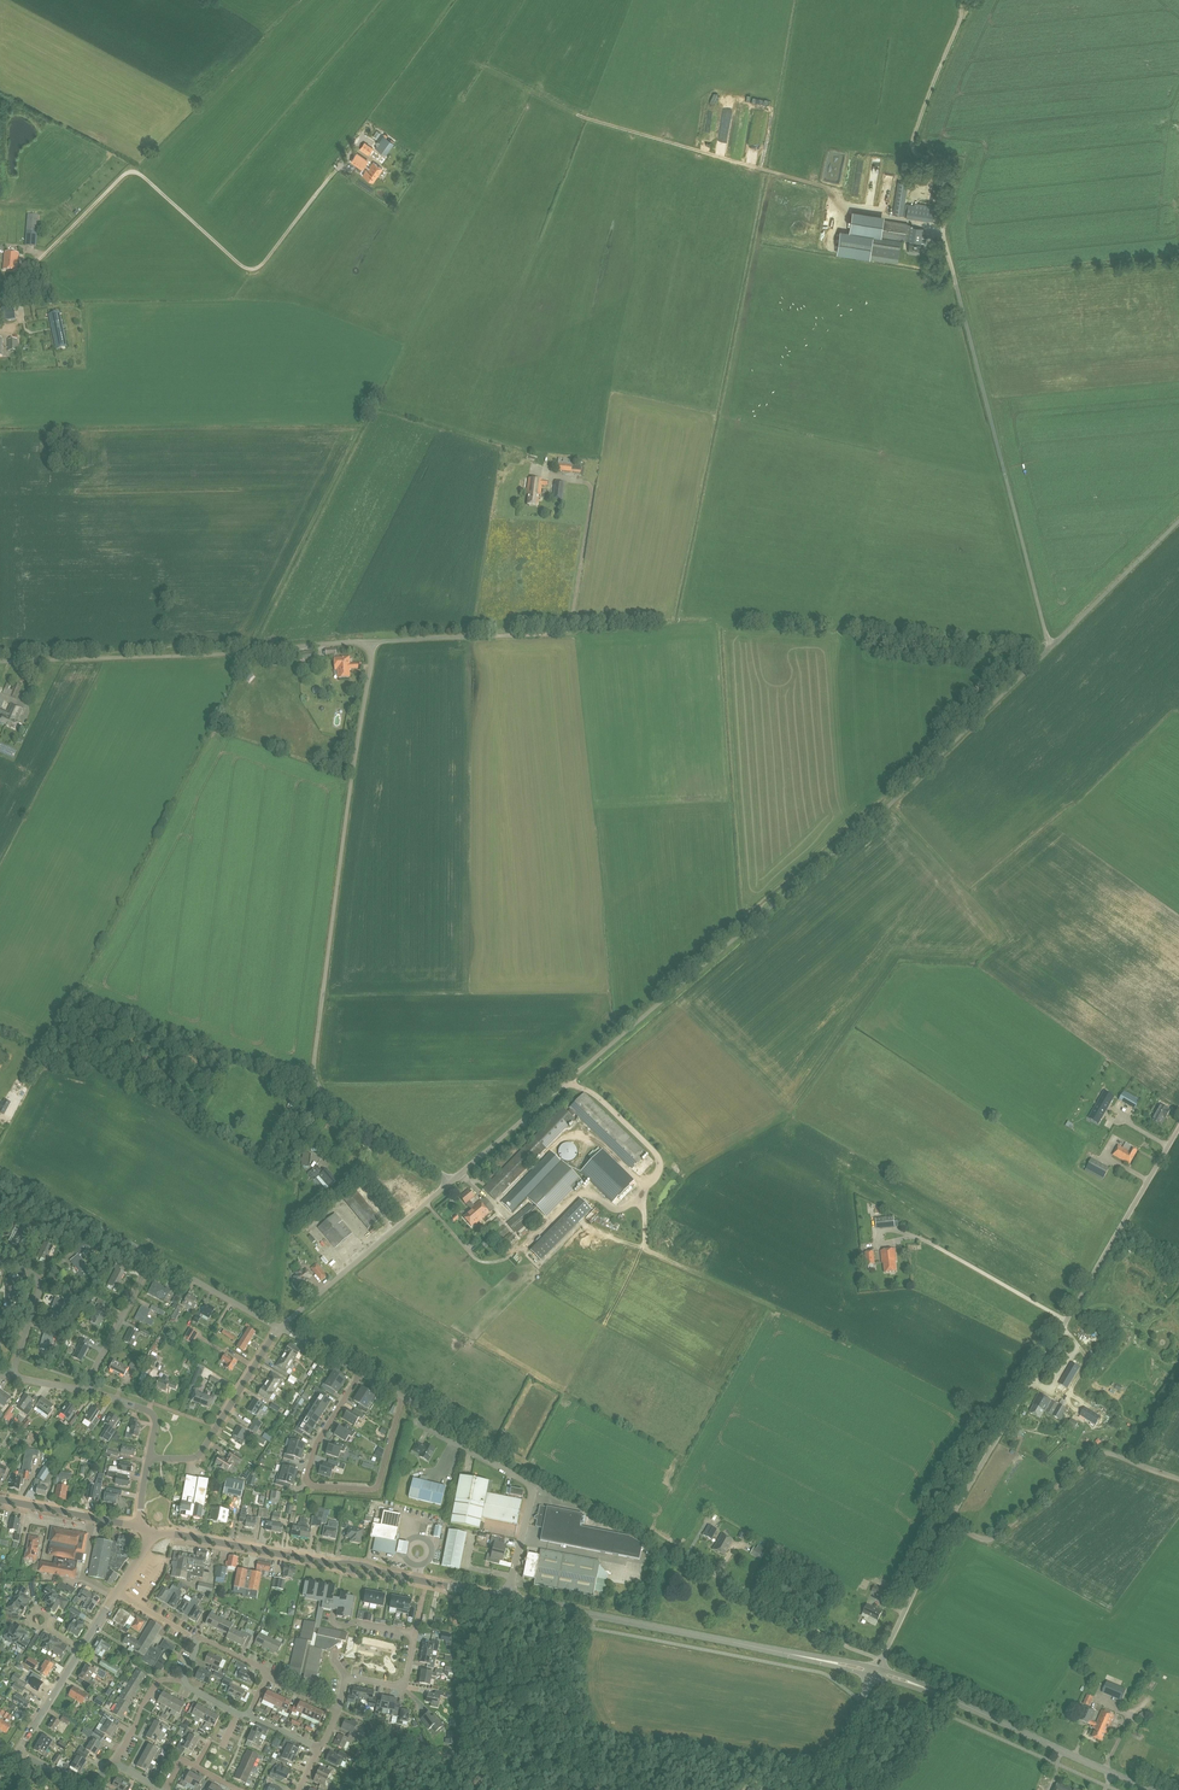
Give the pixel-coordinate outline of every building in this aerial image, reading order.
[(361,128),(365,131),(370,125),(365,122),(361,128)] [(376,148),(386,155),(394,143),(393,142),(390,140),(386,137),(384,136),(383,136),(376,146),(378,146),(376,148)] [(360,148),(367,153),(372,147),(365,142),(360,148)] [(363,169),(365,166),(368,168),(367,170),(366,170),(362,175),(373,182),(383,169),(373,162),(372,165),(371,165),(369,167),(366,165),(368,160),(357,152),(351,161),(363,169)] [(867,177),(867,167),(859,167),(859,177),(867,177)] [(893,214),(904,216),(909,183),(898,181),(893,214)] [(904,217),(934,221),(936,206),(935,206),(935,205),(931,204),(931,205),(915,203),(914,205),(906,204),(904,217)] [(873,236),(882,237),(882,236),(902,240),(910,241),(909,252),(920,254),(922,243),(926,244),(927,238),(922,237),(924,228),(910,226),(911,225),(884,220),(885,216),(852,211),(849,230),(839,229),(836,251),(870,257),(873,236)] [(25,245),(37,246),(39,215),(27,214),(25,245)] [(23,216),(9,216),(9,225),(23,225),(23,216)] [(3,269),(17,271),(19,253),(21,227),(7,226),(5,248),(6,248),(5,252),(3,269)] [(901,240),(882,237),(873,236),(870,257),(898,262),(901,240)] [(0,309),(0,318),(0,320),(15,318),(13,307),(0,309)] [(55,326),(56,333),(63,331),(59,313),(49,315),(52,327),(55,326)] [(63,331),(56,333),(53,333),(56,349),(57,348),(61,347),(61,343),(65,342),(66,347),(66,346),(63,331)] [(8,339),(8,351),(18,351),(17,339),(8,339)] [(557,470),(581,473),(581,467),(572,466),(573,459),(558,458),(557,470)] [(528,504),(538,505),(539,495),(541,495),(542,485),(547,486),(548,480),(528,478),(526,494),(529,494),(528,504)] [(552,499),(563,501),(566,483),(554,481),(552,499)] [(299,652),(300,660),(315,659),(314,651),(299,652)] [(349,669),(361,668),(361,662),(350,663),(350,656),(334,657),(335,670),(338,670),(338,678),(350,677),(349,669)] [(242,677),(248,682),(254,675),(248,670),(242,677)] [(3,693),(17,699),(22,686),(15,683),(12,690),(9,689),(11,685),(7,683),(3,693)] [(15,728),(18,722),(17,721),(23,710),(11,704),(8,712),(1,708),(4,701),(0,699),(0,714),(3,716),(0,722),(15,728)] [(1102,1095),(1097,1105),(1106,1110),(1114,1097),(1105,1091),(1102,1095)] [(1124,1091),(1119,1100),(1135,1109),(1140,1101),(1124,1091)] [(483,1189),(495,1200),(574,1119),(572,1117),(575,1114),(631,1169),(646,1154),(584,1093),(569,1108),(570,1109),(567,1112),(562,1107),(483,1189)] [(0,1109),(0,1112),(4,1114),(10,1102),(5,1099),(0,1109)] [(1152,1119),(1161,1124),(1166,1115),(1170,1110),(1165,1107),(1167,1104),(1161,1101),(1157,1108),(1158,1108),(1152,1119)] [(1106,1110),(1097,1105),(1089,1118),(1092,1120),(1098,1124),(1104,1114),(1106,1110)] [(1113,1155),(1130,1164),(1137,1151),(1132,1148),(1133,1145),(1134,1146),(1136,1143),(1133,1140),(1131,1144),(1129,1143),(1125,1149),(1118,1145),(1113,1155)] [(564,1160),(567,1161),(570,1161),(574,1159),(576,1156),(577,1154),(577,1150),(576,1147),(574,1145),(572,1144),(569,1142),(565,1143),(562,1144),(560,1146),(559,1149),(558,1151),(558,1154),(559,1156),(560,1158),(562,1159),(564,1160)] [(1052,1142),(1045,1148),(1053,1157),(1060,1152),(1052,1142)] [(583,1171),(614,1201),(634,1180),(603,1150),(583,1171)] [(311,1154),(304,1153),(302,1165),(309,1166),(311,1154)] [(1085,1171),(1103,1181),(1109,1168),(1091,1158),(1085,1171)] [(527,1197),(548,1217),(583,1181),(563,1161),(527,1197)] [(320,1176),(329,1186),(336,1180),(327,1169),(323,1172),(317,1166),(308,1173),(312,1178),(319,1171),(322,1174),(320,1176)] [(343,1199),(368,1229),(380,1219),(354,1189),(343,1199)] [(464,1217),(471,1226),(476,1222),(476,1223),(494,1208),(485,1197),(474,1206),(470,1201),(475,1196),(469,1189),(461,1196),(472,1210),(464,1217)] [(591,1209),(583,1201),(571,1214),(579,1222),(591,1209)] [(516,1231),(517,1233),(531,1221),(530,1219),(538,1212),(530,1203),(507,1223),(515,1232),(516,1231)] [(586,1216),(589,1219),(596,1213),(599,1216),(603,1212),(599,1209),(597,1207),(586,1216)] [(318,1228),(335,1248),(352,1233),(335,1213),(318,1228)] [(896,1226),(895,1216),(877,1219),(878,1229),(896,1226)] [(486,1227),(498,1241),(510,1232),(498,1217),(486,1227)] [(34,1218),(31,1225),(38,1229),(42,1222),(34,1218)] [(531,1252),(541,1262),(575,1228),(564,1218),(531,1252)] [(42,1221),(39,1227),(48,1232),(51,1226),(42,1221)] [(11,1242),(19,1247),(27,1233),(19,1228),(11,1242)] [(500,1243),(504,1248),(515,1237),(510,1232),(500,1243)] [(483,1244),(486,1248),(491,1243),(488,1239),(483,1244)] [(38,1256),(46,1260),(53,1246),(45,1242),(38,1256)] [(78,1272),(82,1277),(91,1270),(79,1256),(87,1249),(82,1243),(73,1250),(78,1255),(71,1261),(80,1271),(78,1272)] [(884,1263),(885,1272),(896,1271),(895,1262),(897,1261),(895,1249),(881,1251),(882,1263),(884,1263)] [(324,1252),(321,1255),(327,1263),(331,1260),(324,1252)] [(865,1253),(866,1265),(875,1264),(874,1252),(865,1253)] [(310,1268),(319,1278),(325,1273),(317,1263),(310,1268)] [(113,1286),(119,1289),(121,1284),(119,1283),(125,1272),(122,1271),(124,1268),(116,1264),(114,1267),(117,1268),(108,1284),(107,1287),(107,1288),(110,1289),(111,1289),(113,1286)] [(299,1283),(304,1289),(305,1288),(306,1288),(308,1287),(308,1286),(312,1283),(308,1278),(311,1276),(308,1271),(306,1272),(305,1270),(303,1272),(301,1269),(296,1273),(297,1274),(294,1277),(295,1278),(295,1279),(298,1283),(299,1283)] [(8,1301),(8,1306),(13,1306),(13,1301),(17,1301),(17,1286),(14,1286),(13,1278),(7,1278),(7,1282),(6,1282),(6,1286),(7,1286),(8,1301)] [(170,1291),(154,1283),(150,1291),(159,1295),(158,1298),(164,1301),(170,1291)] [(86,1296),(92,1290),(87,1286),(81,1292),(86,1296)] [(185,1304),(194,1309),(197,1304),(194,1302),(197,1298),(189,1294),(184,1302),(183,1302),(182,1304),(184,1306),(185,1304)] [(65,1295),(65,1299),(68,1299),(67,1304),(73,1305),(73,1303),(79,1303),(79,1296),(73,1296),(65,1295)] [(171,1308),(174,1309),(181,1298),(176,1295),(172,1301),(174,1303),(171,1308)] [(53,1322),(61,1324),(67,1306),(63,1305),(65,1300),(56,1297),(52,1310),(57,1312),(53,1322)] [(92,1322),(100,1326),(107,1312),(104,1311),(106,1306),(104,1305),(106,1303),(98,1299),(96,1302),(99,1303),(97,1307),(99,1308),(92,1322)] [(175,1321),(177,1323),(179,1320),(177,1319),(181,1312),(180,1312),(181,1310),(183,1307),(179,1304),(177,1307),(171,1317),(176,1319),(175,1321)] [(150,1309),(159,1314),(161,1310),(152,1305),(150,1309)] [(144,1322),(151,1326),(154,1321),(147,1317),(150,1311),(142,1306),(136,1318),(144,1323),(144,1322)] [(203,1314),(209,1318),(215,1308),(210,1306),(209,1307),(206,1306),(203,1312),(203,1314)] [(245,1333),(252,1338),(256,1332),(250,1329),(252,1326),(247,1323),(245,1325),(249,1327),(245,1333)] [(192,1344),(198,1333),(190,1328),(183,1338),(192,1344)] [(124,1341),(132,1345),(139,1333),(130,1329),(124,1341)] [(147,1337),(149,1338),(151,1334),(149,1333),(140,1329),(139,1332),(147,1337)] [(222,1333),(233,1340),(235,1337),(224,1329),(222,1333)] [(39,1347),(55,1352),(57,1346),(52,1345),(55,1335),(61,1337),(62,1333),(53,1330),(51,1334),(45,1331),(39,1347)] [(241,1340),(248,1344),(252,1338),(245,1333),(241,1340)] [(73,1356),(82,1361),(89,1346),(87,1345),(89,1341),(82,1337),(79,1342),(81,1342),(73,1356)] [(237,1347),(244,1351),(248,1344),(241,1340),(237,1347)] [(286,1352),(296,1358),(301,1351),(290,1344),(285,1351),(286,1352)] [(280,1359),(291,1365),(296,1358),(286,1352),(282,1358),(281,1358),(280,1359)] [(225,1367),(231,1371),(237,1362),(232,1358),(226,1354),(222,1360),(227,1364),(225,1367)] [(145,1363),(154,1367),(157,1360),(148,1355),(145,1363)] [(287,1373),(290,1374),(292,1371),(289,1369),(291,1365),(280,1359),(276,1366),(287,1373)] [(125,1376),(129,1368),(128,1368),(114,1361),(110,1369),(111,1369),(110,1370),(113,1371),(114,1370),(125,1376)] [(129,1368),(136,1372),(140,1365),(132,1361),(128,1368),(129,1368)] [(1071,1363),(1059,1383),(1067,1388),(1080,1368),(1071,1363)] [(317,1370),(322,1374),(326,1369),(320,1365),(317,1370)] [(148,1368),(143,1366),(138,1378),(142,1380),(148,1368)] [(333,1373),(330,1379),(341,1386),(345,1379),(341,1377),(341,1375),(342,1373),(333,1367),(331,1371),(333,1373)] [(191,1385),(195,1386),(201,1372),(197,1370),(191,1385)] [(267,1380),(278,1386),(283,1379),(272,1372),(267,1380)] [(209,1379),(218,1384),(220,1380),(212,1375),(209,1379)] [(156,1387),(166,1390),(168,1386),(176,1389),(177,1384),(167,1381),(169,1377),(164,1376),(163,1379),(160,1378),(159,1379),(156,1387)] [(321,1387),(330,1393),(331,1390),(333,1390),(337,1393),(341,1386),(330,1379),(327,1377),(321,1387)] [(263,1387),(274,1394),(278,1386),(267,1380),(267,1381),(263,1387)] [(1077,1386),(1071,1392),(1075,1396),(1080,1390),(1077,1386)] [(192,1400),(201,1404),(204,1395),(198,1392),(199,1389),(194,1387),(192,1393),(194,1394),(192,1400)] [(258,1394),(269,1401),(274,1394),(263,1387),(258,1394)] [(358,1394),(370,1402),(373,1403),(379,1393),(370,1387),(368,1390),(367,1390),(362,1388),(358,1394)] [(7,1404),(12,1397),(1,1389),(0,1391),(0,1399),(7,1404)] [(320,1395),(317,1400),(327,1407),(330,1401),(326,1398),(326,1397),(327,1394),(320,1390),(318,1393),(320,1395)] [(1062,1417),(1067,1409),(1062,1406),(1062,1407),(1052,1401),(1052,1400),(1051,1400),(1039,1393),(1033,1404),(1034,1405),(1029,1412),(1040,1418),(1044,1410),(1060,1420),(1062,1417)] [(32,1403),(33,1404),(38,1397),(35,1395),(33,1399),(26,1394),(18,1405),(20,1406),(18,1409),(23,1412),(25,1410),(26,1408),(28,1409),(32,1403)] [(201,1404),(209,1407),(212,1401),(214,1402),(217,1397),(212,1394),(211,1397),(204,1395),(201,1404)] [(357,1408),(366,1413),(369,1410),(366,1408),(370,1402),(358,1394),(354,1401),(359,1404),(359,1405),(357,1408)] [(35,1407),(48,1417),(52,1410),(51,1409),(54,1405),(43,1397),(41,1400),(38,1397),(33,1404),(36,1406),(35,1407)] [(299,1397),(296,1403),(300,1405),(301,1406),(305,1401),(299,1397)] [(248,1410),(256,1415),(260,1409),(262,1411),(265,1406),(263,1405),(263,1404),(255,1399),(248,1410)] [(313,1406),(323,1412),(327,1407),(317,1400),(313,1406)] [(68,1423),(72,1426),(78,1418),(72,1414),(75,1408),(67,1403),(60,1412),(66,1417),(65,1418),(69,1421),(68,1423)] [(272,1403),(269,1407),(276,1411),(279,1407),(272,1403)] [(88,1429),(92,1432),(94,1428),(100,1420),(96,1417),(100,1411),(92,1406),(84,1419),(91,1423),(90,1426),(88,1429)] [(310,1411),(320,1418),(324,1412),(323,1412),(313,1406),(310,1411)] [(1096,1425),(1101,1417),(1085,1407),(1080,1415),(1096,1425)] [(307,1412),(304,1416),(317,1424),(320,1418),(310,1411),(306,1409),(306,1410),(306,1411),(306,1412),(307,1412)] [(343,1418),(354,1426),(359,1418),(362,1419),(365,1415),(357,1410),(355,1412),(353,1411),(352,1413),(348,1410),(347,1413),(346,1412),(342,1417),(343,1418)] [(113,1428),(119,1419),(110,1413),(105,1422),(108,1424),(104,1430),(107,1432),(103,1438),(108,1442),(116,1430),(113,1428)] [(306,1417),(302,1423),(313,1429),(316,1424),(317,1424),(304,1416),(306,1417)] [(1068,1424),(1075,1428),(1078,1422),(1071,1418),(1068,1424)] [(22,1426),(26,1429),(31,1422),(27,1419),(22,1426)] [(125,1438),(132,1439),(133,1435),(138,1436),(141,1424),(137,1423),(138,1420),(132,1419),(130,1427),(131,1427),(130,1433),(126,1432),(125,1438)] [(249,1429),(256,1433),(262,1423),(256,1419),(249,1429)] [(294,1430),(301,1435),(303,1432),(304,1432),(309,1435),(313,1429),(302,1423),(299,1428),(296,1427),(294,1430)] [(234,1434),(244,1441),(245,1439),(246,1439),(248,1436),(246,1434),(247,1432),(238,1426),(234,1434)] [(334,1435),(345,1442),(349,1436),(352,1438),(356,1432),(346,1426),(344,1430),(338,1426),(335,1431),(336,1432),(334,1435)] [(253,1438),(259,1442),(262,1438),(254,1433),(251,1436),(253,1437),(253,1438)] [(292,1440),(289,1447),(303,1452),(305,1444),(300,1442),(299,1441),(300,1438),(290,1435),(289,1439),(292,1440)] [(326,1454),(338,1458),(340,1452),(344,1453),(346,1446),(336,1443),(334,1447),(328,1445),(326,1450),(327,1450),(326,1454)] [(419,1457),(428,1462),(435,1449),(426,1445),(425,1447),(418,1443),(413,1451),(421,1455),(419,1457)] [(121,1454),(134,1456),(135,1451),(136,1452),(136,1451),(135,1450),(136,1448),(123,1446),(121,1454)] [(283,1458),(293,1461),(294,1458),(295,1457),(300,1459),(303,1452),(289,1447),(287,1447),(283,1458)] [(10,1488),(19,1490),(20,1484),(24,1485),(25,1479),(28,1480),(33,1455),(38,1456),(39,1451),(26,1448),(22,1471),(19,1470),(19,1472),(15,1471),(14,1477),(12,1476),(10,1488)] [(225,1469),(228,1471),(232,1464),(232,1463),(233,1461),(240,1465),(244,1458),(232,1451),(226,1460),(220,1456),(216,1463),(220,1465),(219,1466),(225,1470),(225,1469)] [(319,1474),(330,1477),(332,1471),(333,1472),(335,1466),(338,1467),(339,1462),(329,1459),(327,1463),(324,1462),(322,1468),(321,1467),(319,1474)] [(284,1466),(281,1473),(295,1478),(297,1470),(292,1469),(291,1467),(292,1464),(282,1461),(281,1465),(284,1466)] [(108,1471),(123,1474),(124,1471),(131,1473),(131,1471),(133,1470),(133,1468),(132,1466),(132,1465),(120,1463),(119,1467),(110,1467),(109,1469),(105,1468),(105,1470),(108,1471)] [(36,1477),(43,1482),(51,1471),(44,1466),(36,1477)] [(116,1484),(128,1487),(128,1485),(130,1484),(131,1482),(129,1480),(130,1479),(123,1478),(123,1474),(108,1471),(107,1476),(113,1479),(116,1480),(116,1484)] [(58,1478),(71,1480),(72,1474),(61,1472),(58,1475),(58,1478)] [(96,1493),(100,1494),(104,1474),(99,1473),(94,1487),(89,1486),(89,1490),(87,1490),(86,1494),(88,1494),(87,1499),(88,1499),(88,1500),(93,1501),(93,1500),(94,1500),(96,1493)] [(275,1484),(285,1487),(286,1484),(287,1483),(292,1485),(293,1482),(294,1482),(295,1478),(294,1478),(295,1478),(281,1473),(279,1473),(275,1484)] [(409,1498),(441,1506),(445,1487),(427,1482),(428,1477),(420,1475),(419,1481),(413,1479),(409,1498)] [(450,1523),(479,1529),(482,1517),(513,1522),(513,1523),(517,1524),(522,1499),(520,1499),(520,1496),(522,1497),(523,1493),(523,1492),(521,1490),(510,1488),(509,1495),(510,1495),(509,1497),(490,1494),(486,1493),(487,1487),(488,1481),(459,1476),(450,1523)] [(190,1517),(202,1519),(208,1480),(200,1478),(199,1484),(196,1484),(190,1517)] [(223,1493),(241,1497),(244,1486),(245,1482),(227,1478),(223,1493)] [(36,1494),(46,1496),(48,1488),(41,1487),(42,1482),(39,1481),(39,1480),(35,1479),(34,1485),(37,1486),(36,1494)] [(179,1515),(190,1517),(196,1484),(185,1482),(179,1515)] [(55,1497),(65,1499),(68,1487),(58,1485),(55,1497)] [(104,1502),(116,1504),(118,1496),(121,1497),(122,1491),(114,1489),(113,1492),(106,1490),(104,1502)] [(612,1554),(639,1559),(642,1544),(628,1536),(616,1533),(581,1526),(583,1513),(547,1506),(547,1507),(540,1506),(536,1526),(543,1528),(540,1540),(612,1554)] [(224,1522),(227,1522),(229,1510),(212,1507),(210,1519),(212,1520),(224,1522)] [(317,1527),(321,1527),(322,1523),(324,1512),(324,1508),(316,1507),(314,1516),(312,1516),(310,1526),(317,1527)] [(245,1526),(254,1528),(255,1526),(257,1526),(258,1517),(254,1516),(254,1518),(246,1516),(247,1509),(242,1508),(241,1515),(239,1522),(246,1523),(245,1526)] [(265,1530),(274,1532),(277,1513),(274,1512),(273,1517),(272,1517),(271,1522),(267,1522),(265,1530)] [(375,1550),(394,1554),(401,1515),(383,1512),(382,1520),(374,1518),(373,1524),(370,1537),(377,1538),(375,1550)] [(274,1532),(282,1533),(284,1525),(279,1524),(281,1513),(277,1513),(274,1532)] [(583,1526),(591,1526),(591,1517),(587,1517),(587,1515),(583,1515),(583,1526)] [(15,1541),(19,1542),(22,1526),(19,1526),(20,1519),(18,1519),(16,1517),(14,1518),(12,1518),(11,1522),(10,1522),(9,1525),(10,1526),(9,1530),(15,1531),(15,1541)] [(292,1535),(301,1537),(304,1519),(301,1518),(300,1523),(299,1523),(298,1527),(294,1526),(292,1535)] [(301,1537),(309,1539),(311,1530),(306,1529),(307,1525),(307,1524),(307,1520),(304,1519),(301,1537)] [(353,1541),(361,1543),(363,1530),(348,1527),(349,1521),(343,1520),(342,1527),(347,1528),(346,1537),(354,1538),(353,1541)] [(323,1536),(336,1539),(339,1523),(329,1521),(328,1527),(325,1527),(323,1536)] [(703,1535),(711,1539),(717,1529),(709,1525),(703,1535)] [(440,1538),(442,1528),(435,1526),(433,1537),(440,1538)] [(38,1572),(76,1579),(78,1568),(77,1568),(78,1560),(82,1561),(84,1553),(88,1534),(81,1533),(81,1535),(52,1529),(50,1540),(51,1541),(50,1546),(48,1555),(55,1556),(54,1563),(40,1561),(40,1564),(38,1564),(37,1568),(39,1568),(38,1572)] [(442,1565),(460,1569),(467,1533),(449,1529),(442,1565)] [(713,1549),(724,1555),(733,1540),(722,1533),(713,1549)] [(25,1559),(35,1561),(40,1538),(30,1536),(25,1559)] [(106,1577),(106,1575),(108,1566),(110,1566),(119,1572),(128,1557),(131,1558),(133,1547),(135,1539),(123,1537),(120,1536),(118,1543),(96,1539),(96,1541),(89,1576),(104,1579),(106,1577)] [(493,1551),(504,1554),(506,1545),(498,1543),(499,1539),(492,1537),(490,1544),(494,1545),(493,1551)] [(405,1542),(398,1541),(396,1553),(403,1555),(406,1556),(409,1543),(405,1542)] [(750,1553),(761,1559),(765,1553),(754,1547),(750,1553)] [(556,1596),(569,1598),(570,1592),(593,1596),(600,1561),(541,1549),(540,1555),(528,1553),(526,1559),(525,1559),(525,1560),(524,1560),(524,1561),(525,1561),(525,1562),(526,1562),(523,1577),(535,1579),(534,1585),(557,1590),(556,1596)] [(186,1579),(190,1580),(191,1576),(202,1578),(208,1552),(198,1550),(197,1556),(191,1555),(186,1579)] [(486,1561),(493,1563),(494,1558),(502,1560),(504,1554),(493,1551),(492,1554),(488,1553),(486,1561)] [(175,1577),(186,1579),(191,1555),(175,1552),(173,1560),(174,1561),(172,1567),(173,1568),(172,1576),(175,1577)] [(227,1567),(237,1568),(239,1558),(229,1556),(228,1562),(227,1562),(226,1566),(228,1566),(227,1567)] [(242,1596),(257,1599),(263,1570),(270,1572),(271,1564),(258,1561),(256,1572),(238,1568),(235,1587),(234,1592),(242,1594),(242,1596)] [(215,1582),(224,1583),(225,1579),(227,1567),(218,1566),(216,1578),(215,1582)] [(284,1577),(292,1579),(293,1573),(295,1574),(296,1569),(285,1566),(283,1573),(284,1573),(284,1577)] [(599,1567),(597,1591),(606,1592),(608,1572),(613,1573),(613,1568),(599,1567)] [(105,1581),(111,1585),(117,1575),(109,1570),(106,1575),(108,1576),(105,1581)] [(273,1587),(283,1589),(285,1580),(283,1579),(274,1578),(273,1587)] [(303,1683),(314,1685),(322,1650),(327,1651),(328,1644),(330,1645),(333,1643),(335,1646),(338,1644),(342,1641),(346,1642),(347,1633),(319,1627),(323,1609),(331,1610),(331,1608),(338,1610),(337,1616),(343,1617),(344,1616),(351,1617),(353,1611),(352,1610),(354,1604),(355,1597),(347,1596),(348,1594),(342,1592),(340,1600),(333,1598),(336,1585),(330,1584),(329,1587),(325,1586),(326,1583),(320,1582),(319,1585),(315,1585),(316,1582),(310,1580),(309,1583),(306,1583),(306,1582),(305,1582),(303,1595),(321,1598),(316,1623),(304,1621),(300,1639),(296,1638),(288,1675),(300,1678),(299,1679),(303,1680),(303,1683)] [(197,1591),(211,1594),(213,1585),(199,1582),(197,1591)] [(167,1595),(170,1597),(177,1587),(173,1585),(169,1591),(163,1587),(163,1586),(156,1598),(156,1597),(163,1601),(167,1595)] [(871,1591),(881,1596),(884,1590),(875,1585),(871,1591)] [(14,1598),(15,1598),(26,1605),(27,1603),(28,1604),(31,1600),(30,1599),(24,1595),(27,1590),(20,1586),(18,1588),(19,1588),(17,1591),(18,1591),(16,1594),(16,1595),(14,1598)] [(51,1587),(48,1586),(44,1593),(49,1596),(45,1602),(50,1606),(57,1596),(58,1596),(59,1595),(55,1592),(56,1591),(53,1590),(54,1589),(51,1588),(51,1587)] [(170,1605),(177,1610),(183,1599),(180,1597),(182,1593),(181,1590),(180,1590),(180,1589),(177,1587),(170,1597),(173,1599),(170,1605)] [(93,1601),(97,1603),(100,1598),(84,1588),(78,1598),(84,1602),(88,1604),(90,1605),(93,1601)] [(364,1602),(370,1604),(372,1592),(366,1591),(364,1602)] [(370,1604),(377,1605),(379,1594),(372,1592),(370,1604)] [(377,1605),(383,1606),(386,1595),(379,1594),(377,1605)] [(49,1608),(55,1612),(59,1605),(64,1608),(68,1601),(66,1599),(66,1600),(64,1599),(64,1598),(61,1596),(60,1598),(58,1596),(57,1596),(50,1606),(49,1608)] [(390,1607),(396,1609),(399,1598),(392,1596),(390,1607)] [(187,1608),(191,1610),(197,1599),(196,1599),(193,1597),(190,1603),(183,1599),(177,1610),(184,1614),(187,1608)] [(27,1605),(26,1605),(15,1598),(13,1601),(12,1600),(10,1603),(9,1605),(7,1607),(14,1611),(17,1607),(23,1611),(27,1605)] [(399,1598),(396,1609),(396,1612),(402,1613),(403,1610),(405,1599),(399,1598)] [(197,1622),(197,1623),(204,1611),(203,1611),(197,1607),(200,1601),(197,1599),(191,1610),(194,1612),(190,1618),(197,1622)] [(403,1610),(402,1613),(408,1614),(408,1618),(413,1619),(415,1609),(410,1608),(412,1600),(405,1599),(403,1610)] [(88,1604),(84,1602),(81,1607),(90,1613),(97,1603),(93,1601),(90,1605),(88,1604)] [(882,1612),(867,1604),(861,1616),(865,1618),(864,1620),(875,1626),(882,1612)] [(69,1611),(79,1617),(82,1612),(72,1606),(69,1611)] [(123,1627),(124,1627),(131,1615),(120,1609),(113,1621),(116,1622),(116,1623),(119,1625),(119,1624),(123,1627)] [(206,1624),(212,1626),(216,1616),(214,1615),(215,1611),(212,1610),(206,1624)] [(212,1626),(217,1629),(224,1615),(221,1614),(220,1618),(217,1616),(212,1626)] [(217,1629),(223,1632),(228,1622),(225,1620),(227,1616),(224,1615),(217,1629)] [(131,1626),(139,1631),(144,1623),(137,1619),(134,1623),(133,1623),(131,1626)] [(228,1635),(233,1624),(233,1625),(235,1621),(233,1619),(231,1623),(228,1622),(223,1632),(228,1635)] [(74,1620),(68,1630),(70,1632),(74,1635),(75,1636),(76,1637),(77,1637),(78,1637),(79,1637),(80,1635),(80,1634),(81,1632),(82,1631),(82,1630),(83,1629),(82,1628),(84,1625),(77,1621),(74,1620)] [(141,1660),(144,1662),(153,1647),(151,1645),(162,1627),(155,1623),(152,1621),(139,1642),(134,1649),(132,1653),(141,1659),(141,1660)] [(226,1638),(232,1641),(237,1631),(234,1629),(236,1626),(233,1625),(233,1624),(228,1635),(226,1638)] [(12,1639),(15,1641),(22,1631),(23,1629),(17,1625),(13,1631),(11,1630),(8,1628),(3,1636),(6,1638),(6,1637),(9,1639),(8,1639),(11,1641),(12,1639)] [(232,1641),(238,1644),(245,1630),(242,1629),(240,1632),(237,1631),(232,1641)] [(238,1644),(246,1648),(252,1636),(246,1633),(247,1631),(245,1630),(238,1644)] [(15,1641),(14,1643),(17,1645),(17,1646),(20,1648),(22,1649),(21,1650),(24,1651),(28,1644),(23,1641),(27,1635),(22,1631),(15,1641)] [(123,1642),(134,1649),(139,1642),(131,1637),(132,1635),(129,1633),(123,1642)] [(262,1646),(267,1636),(260,1633),(259,1633),(257,1638),(254,1644),(257,1646),(258,1644),(262,1646)] [(451,1634),(442,1633),(441,1640),(450,1641),(451,1634)] [(56,1640),(46,1634),(42,1640),(45,1642),(42,1648),(48,1652),(50,1649),(56,1640)] [(270,1650),(275,1640),(267,1636),(262,1646),(261,1648),(265,1650),(266,1648),(270,1650)] [(58,1654),(62,1656),(65,1650),(60,1646),(62,1642),(56,1639),(56,1640),(50,1649),(54,1651),(53,1653),(57,1655),(58,1654)] [(91,1651),(98,1655),(100,1651),(102,1652),(104,1649),(108,1652),(111,1647),(99,1639),(91,1651)] [(144,1662),(161,1672),(172,1655),(171,1655),(176,1647),(164,1640),(160,1647),(158,1645),(156,1649),(153,1647),(144,1662)] [(273,1651),(278,1654),(282,1644),(275,1640),(270,1650),(269,1652),(272,1653),(273,1651)] [(424,1642),(422,1649),(432,1651),(438,1652),(440,1642),(431,1640),(431,1644),(424,1642)] [(422,1649),(421,1656),(436,1659),(436,1656),(431,1655),(432,1651),(422,1649)] [(210,1669),(218,1672),(222,1665),(220,1664),(223,1658),(217,1655),(216,1657),(209,1653),(205,1662),(212,1665),(210,1669)] [(436,1659),(421,1656),(420,1662),(427,1664),(427,1667),(434,1669),(436,1659)] [(25,1664),(35,1669),(38,1664),(29,1658),(27,1660),(26,1659),(25,1662),(26,1663),(25,1664)] [(106,1669),(116,1675),(119,1670),(119,1669),(109,1663),(102,1659),(99,1665),(106,1669)] [(41,1673),(47,1677),(54,1665),(46,1661),(44,1665),(41,1669),(43,1670),(41,1673)] [(86,1665),(82,1671),(91,1677),(94,1673),(97,1675),(103,1679),(106,1673),(101,1670),(94,1666),(92,1669),(86,1665)] [(196,1678),(207,1684),(212,1674),(200,1668),(196,1678)] [(137,1669),(133,1676),(142,1682),(144,1683),(146,1680),(144,1679),(146,1675),(137,1669)] [(238,1677),(250,1683),(254,1675),(242,1669),(238,1677)] [(420,1676),(431,1679),(432,1676),(436,1677),(437,1673),(432,1672),(422,1670),(422,1672),(420,1676)] [(83,1684),(91,1689),(93,1686),(91,1684),(94,1679),(91,1677),(82,1671),(79,1677),(85,1681),(83,1684)] [(213,1676),(222,1681),(224,1676),(215,1671),(213,1676)] [(17,1683),(25,1688),(28,1683),(20,1679),(21,1676),(15,1673),(11,1679),(17,1682),(17,1683)] [(33,1688),(38,1691),(43,1683),(40,1681),(42,1678),(37,1675),(35,1678),(34,1677),(29,1685),(33,1687),(33,1688)] [(133,1676),(128,1684),(137,1689),(139,1690),(141,1687),(140,1686),(142,1682),(133,1676)] [(420,1683),(430,1685),(431,1679),(420,1676),(420,1677),(420,1681),(420,1683)] [(455,1681),(457,1681),(457,1677),(448,1677),(448,1679),(441,1678),(441,1686),(455,1686),(455,1681)] [(1104,1683),(1102,1692),(1122,1697),(1124,1689),(1104,1683)] [(128,1684),(124,1691),(133,1696),(135,1697),(137,1694),(135,1693),(137,1689),(128,1684)] [(228,1693),(241,1700),(245,1691),(232,1685),(228,1693)] [(80,1701),(83,1703),(85,1698),(87,1699),(90,1695),(86,1693),(85,1694),(74,1687),(73,1687),(72,1687),(70,1691),(70,1692),(71,1692),(69,1696),(79,1702),(80,1701)] [(349,1694),(347,1702),(354,1703),(355,1698),(358,1699),(361,1689),(354,1687),(352,1694),(349,1694)] [(367,1690),(361,1689),(358,1699),(358,1702),(357,1709),(360,1709),(361,1700),(365,1700),(367,1690)] [(367,1690),(365,1700),(369,1701),(368,1706),(375,1707),(376,1699),(373,1698),(374,1691),(367,1690)] [(119,1698),(121,1699),(130,1704),(132,1701),(131,1700),(133,1696),(124,1691),(119,1698)] [(269,1703),(274,1694),(268,1691),(264,1700),(267,1702),(266,1704),(268,1705),(269,1703)] [(431,1706),(438,1707),(440,1696),(443,1696),(444,1692),(436,1691),(435,1695),(428,1694),(427,1702),(432,1703),(431,1706)] [(161,1709),(169,1695),(163,1692),(158,1702),(161,1704),(159,1707),(161,1709)] [(13,1700),(20,1704),(28,1709),(31,1703),(27,1701),(30,1696),(26,1694),(24,1698),(17,1693),(13,1700)] [(275,1706),(279,1696),(274,1694),(269,1703),(275,1705),(275,1706)] [(1083,1703),(1089,1706),(1093,1697),(1087,1694),(1083,1703)] [(166,1706),(169,1708),(174,1698),(169,1695),(161,1709),(164,1710),(166,1706)] [(94,1702),(102,1707),(106,1701),(98,1696),(94,1702)] [(279,1713),(280,1711),(279,1711),(285,1699),(279,1696),(275,1706),(275,1705),(274,1708),(278,1710),(277,1711),(278,1712),(279,1713)] [(383,1709),(387,1709),(390,1698),(382,1696),(381,1703),(377,1703),(376,1711),(382,1712),(383,1709)] [(169,1713),(172,1714),(180,1701),(174,1698),(169,1708),(171,1709),(169,1713)] [(391,1716),(397,1717),(397,1716),(399,1709),(395,1708),(397,1699),(390,1698),(387,1709),(392,1710),(391,1716)] [(121,1699),(117,1706),(126,1711),(128,1713),(130,1710),(128,1708),(130,1704),(121,1699)] [(279,1711),(280,1711),(282,1712),(283,1709),(285,1710),(285,1712),(289,1714),(292,1708),(289,1706),(291,1702),(285,1699),(279,1711)] [(172,1714),(175,1716),(177,1712),(180,1714),(185,1704),(180,1701),(172,1714)] [(302,1714),(307,1705),(300,1702),(299,1706),(295,1704),(292,1712),(296,1714),(297,1711),(300,1712),(299,1715),(301,1716),(302,1714)] [(195,1721),(203,1707),(197,1704),(197,1705),(193,1703),(188,1712),(195,1716),(193,1720),(195,1721)] [(302,1714),(308,1716),(312,1707),(307,1705),(302,1714)] [(112,1713),(123,1720),(125,1716),(123,1715),(126,1711),(117,1706),(112,1713)] [(1092,1736),(1102,1741),(1105,1733),(1106,1733),(1114,1715),(1102,1710),(1097,1723),(1092,1720),(1096,1710),(1085,1706),(1079,1719),(1093,1726),(1093,1727),(1095,1729),(1092,1736)] [(19,1719),(22,1721),(25,1716),(27,1712),(24,1711),(17,1707),(15,1710),(15,1711),(16,1711),(12,1717),(17,1720),(18,1717),(19,1718),(21,1714),(22,1715),(19,1719)] [(203,1720),(208,1710),(203,1707),(195,1721),(198,1722),(200,1719),(203,1720)] [(308,1716),(314,1719),(318,1710),(312,1707),(308,1716)] [(204,1726),(206,1727),(214,1713),(208,1710),(203,1720),(206,1722),(204,1726)] [(314,1719),(319,1722),(324,1713),(318,1710),(314,1719)] [(396,1724),(403,1725),(403,1722),(408,1722),(410,1711),(402,1710),(401,1717),(397,1716),(397,1717),(396,1724)] [(1139,1714),(1143,1720),(1147,1717),(1143,1711),(1139,1714)] [(105,1727),(115,1733),(118,1727),(112,1723),(115,1719),(106,1713),(103,1718),(108,1721),(105,1727)] [(206,1727),(209,1728),(211,1725),(214,1726),(220,1717),(214,1713),(206,1727)] [(435,1722),(428,1714),(421,1719),(429,1729),(432,1726),(436,1731),(443,1726),(438,1720),(435,1722)] [(60,1720),(68,1725),(71,1721),(63,1716),(60,1720)] [(48,1727),(55,1731),(61,1723),(54,1718),(48,1727)] [(155,1721),(152,1726),(162,1732),(164,1729),(168,1731),(169,1728),(155,1721)] [(341,1728),(352,1733),(357,1724),(353,1722),(352,1724),(345,1721),(341,1728)] [(0,1729),(7,1733),(11,1726),(7,1724),(5,1722),(0,1729)] [(149,1732),(163,1739),(164,1737),(161,1735),(162,1732),(152,1726),(149,1732)] [(1126,1734),(1140,1740),(1143,1734),(1132,1729),(1132,1727),(1130,1726),(1126,1734)] [(93,1733),(103,1739),(105,1734),(111,1738),(115,1733),(105,1727),(101,1732),(96,1729),(93,1733)] [(251,1734),(260,1738),(262,1735),(265,1736),(268,1730),(262,1727),(260,1731),(254,1727),(251,1734)] [(83,1731),(91,1736),(93,1733),(85,1728),(83,1731)] [(186,1741),(196,1746),(199,1740),(193,1736),(194,1733),(187,1729),(184,1734),(189,1737),(186,1741)] [(149,1732),(146,1737),(156,1743),(158,1740),(162,1742),(163,1739),(149,1732)] [(89,1744),(100,1750),(103,1745),(100,1743),(103,1739),(93,1733),(91,1737),(93,1738),(89,1744)] [(251,1747),(259,1750),(261,1747),(264,1740),(260,1738),(251,1734),(248,1741),(253,1743),(251,1747)] [(334,1744),(343,1749),(347,1741),(351,1744),(354,1738),(348,1735),(346,1738),(339,1734),(334,1744)] [(43,1735),(39,1742),(48,1748),(50,1744),(53,1746),(55,1742),(43,1735)] [(287,1748),(285,1752),(296,1757),(299,1750),(291,1746),(293,1742),(285,1739),(282,1746),(287,1748)] [(57,1746),(65,1750),(67,1746),(60,1741),(57,1746)] [(186,1749),(192,1752),(196,1746),(186,1741),(184,1745),(180,1742),(177,1748),(184,1752),(186,1749)] [(34,1750),(46,1757),(48,1753),(46,1752),(48,1748),(39,1742),(34,1750)] [(78,1750),(87,1756),(90,1752),(96,1756),(100,1750),(89,1744),(86,1749),(81,1746),(78,1750)] [(149,1744),(146,1750),(159,1757),(161,1755),(157,1753),(159,1750),(149,1744)] [(74,1762),(84,1768),(88,1762),(85,1760),(87,1756),(78,1750),(76,1754),(78,1756),(74,1762)] [(146,1750),(143,1755),(153,1761),(154,1758),(158,1760),(159,1757),(146,1750)] [(248,1750),(245,1757),(255,1762),(256,1758),(262,1761),(263,1758),(248,1750)] [(337,1765),(339,1766),(341,1765),(343,1761),(345,1762),(348,1755),(340,1751),(338,1755),(331,1751),(326,1761),(337,1766),(337,1765)] [(279,1753),(276,1759),(283,1763),(284,1760),(293,1764),(296,1757),(285,1752),(283,1756),(279,1753)] [(53,1761),(58,1764),(62,1757),(57,1754),(53,1761)] [(143,1755),(140,1761),(153,1768),(155,1766),(151,1764),(153,1761),(143,1755)] [(245,1757),(241,1764),(257,1771),(258,1768),(253,1766),(255,1762),(245,1757)] [(137,1766),(147,1772),(148,1769),(152,1771),(153,1768),(140,1761),(137,1766)] [(74,1773),(79,1776),(84,1768),(74,1762),(71,1767),(66,1764),(63,1768),(74,1774),(74,1773)] [(238,1771),(249,1776),(251,1772),(255,1774),(257,1771),(241,1764),(238,1771)] [(270,1776),(281,1781),(283,1778),(287,1779),(291,1771),(280,1766),(277,1772),(272,1770),(270,1776)] [(317,1774),(328,1779),(331,1772),(334,1773),(335,1769),(329,1766),(327,1770),(321,1767),(317,1774)] [(235,1778),(250,1785),(252,1782),(247,1780),(249,1776),(238,1771),(235,1778)] [(187,1783),(191,1785),(196,1775),(190,1772),(186,1779),(183,1777),(179,1785),(185,1788),(187,1783)] [(319,1788),(324,1789),(326,1789),(327,1787),(325,1786),(328,1779),(317,1774),(314,1781),(321,1784),(319,1788)] [(202,1788),(199,1786),(203,1779),(196,1775),(191,1785),(195,1787),(193,1789),(201,1789),(202,1788)] [(709,1784),(714,1787),(718,1778),(713,1776),(709,1784)] [(128,1784),(117,1777),(112,1785),(119,1789),(118,1789),(125,1789),(128,1784)] [(282,1789),(273,1785),(276,1780),(267,1777),(264,1784),(270,1787),(269,1789),(282,1789)] [(1075,1788),(1075,1789),(1059,1782),(1055,1789),(1078,1789),(1075,1788)]
